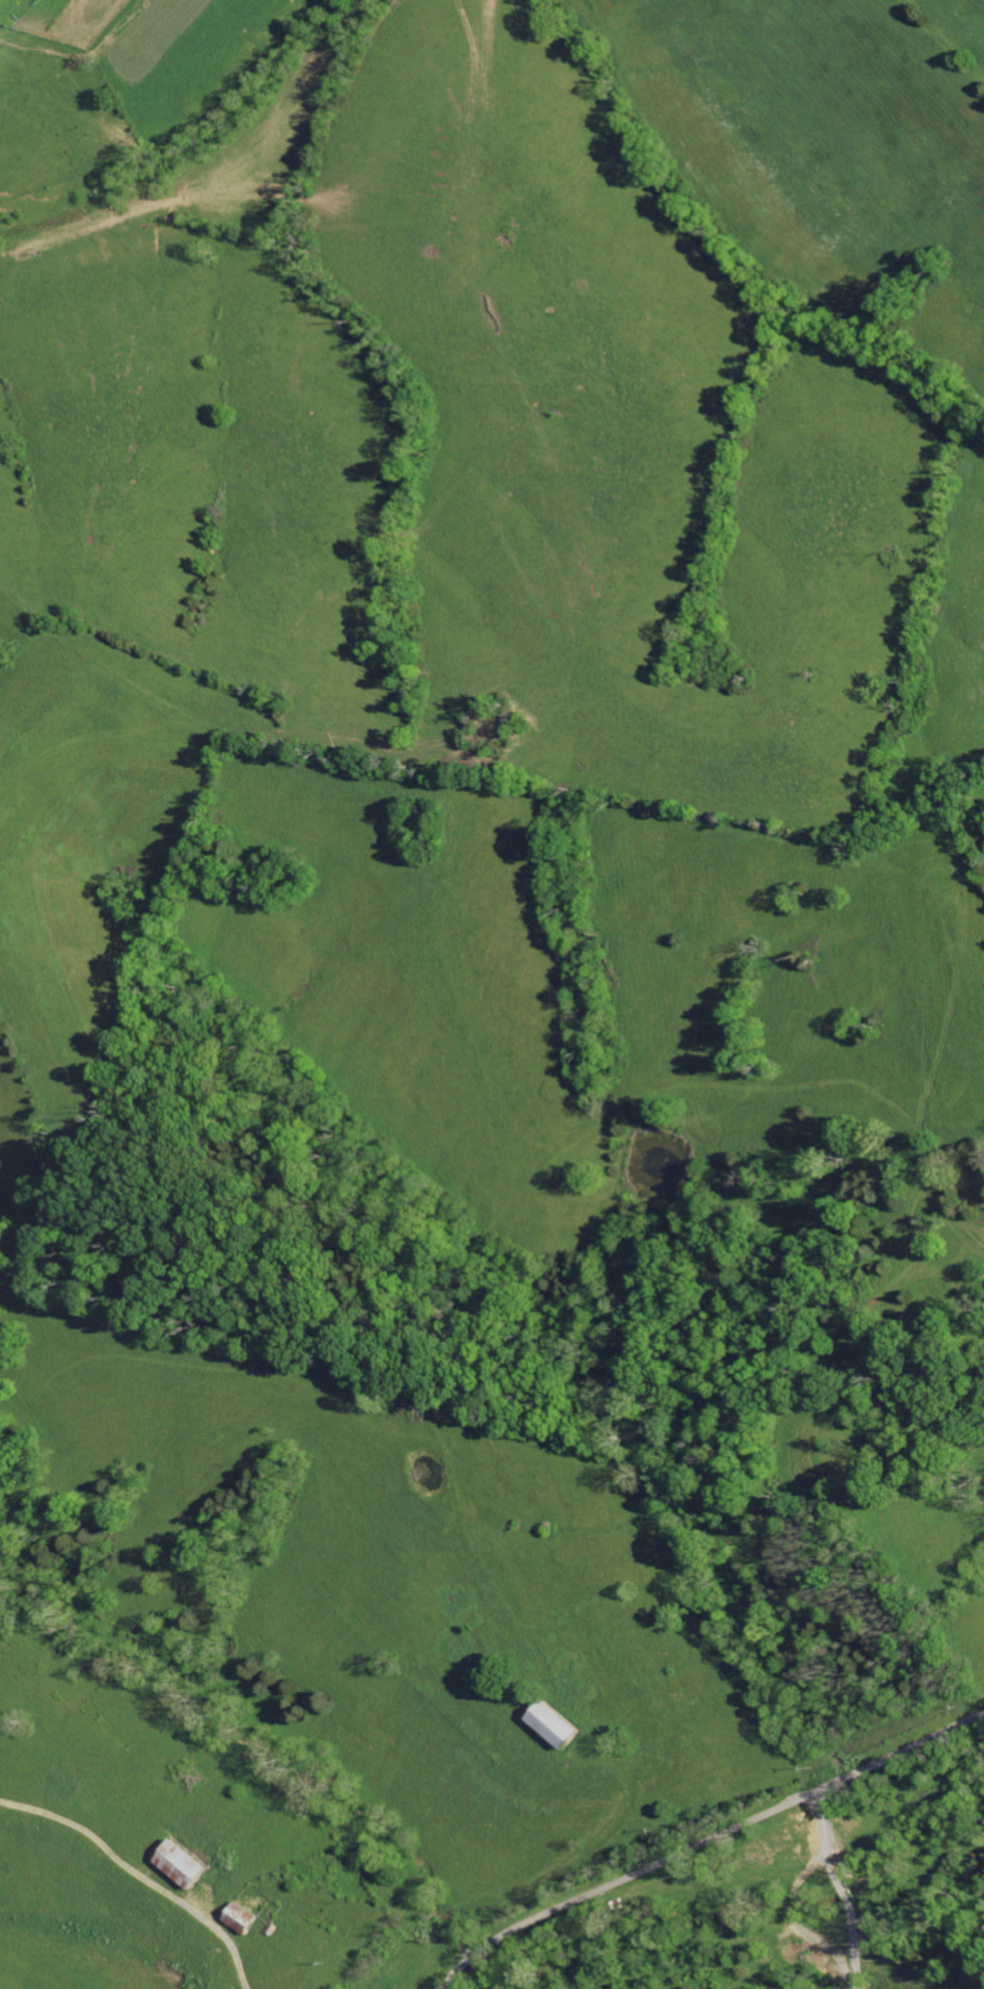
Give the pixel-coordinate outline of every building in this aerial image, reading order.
[(590,1733),(553,1700),(535,1720),(573,1753),(590,1733)] [(183,1840),(164,1864),(202,1893),(220,1869),(183,1840)]
